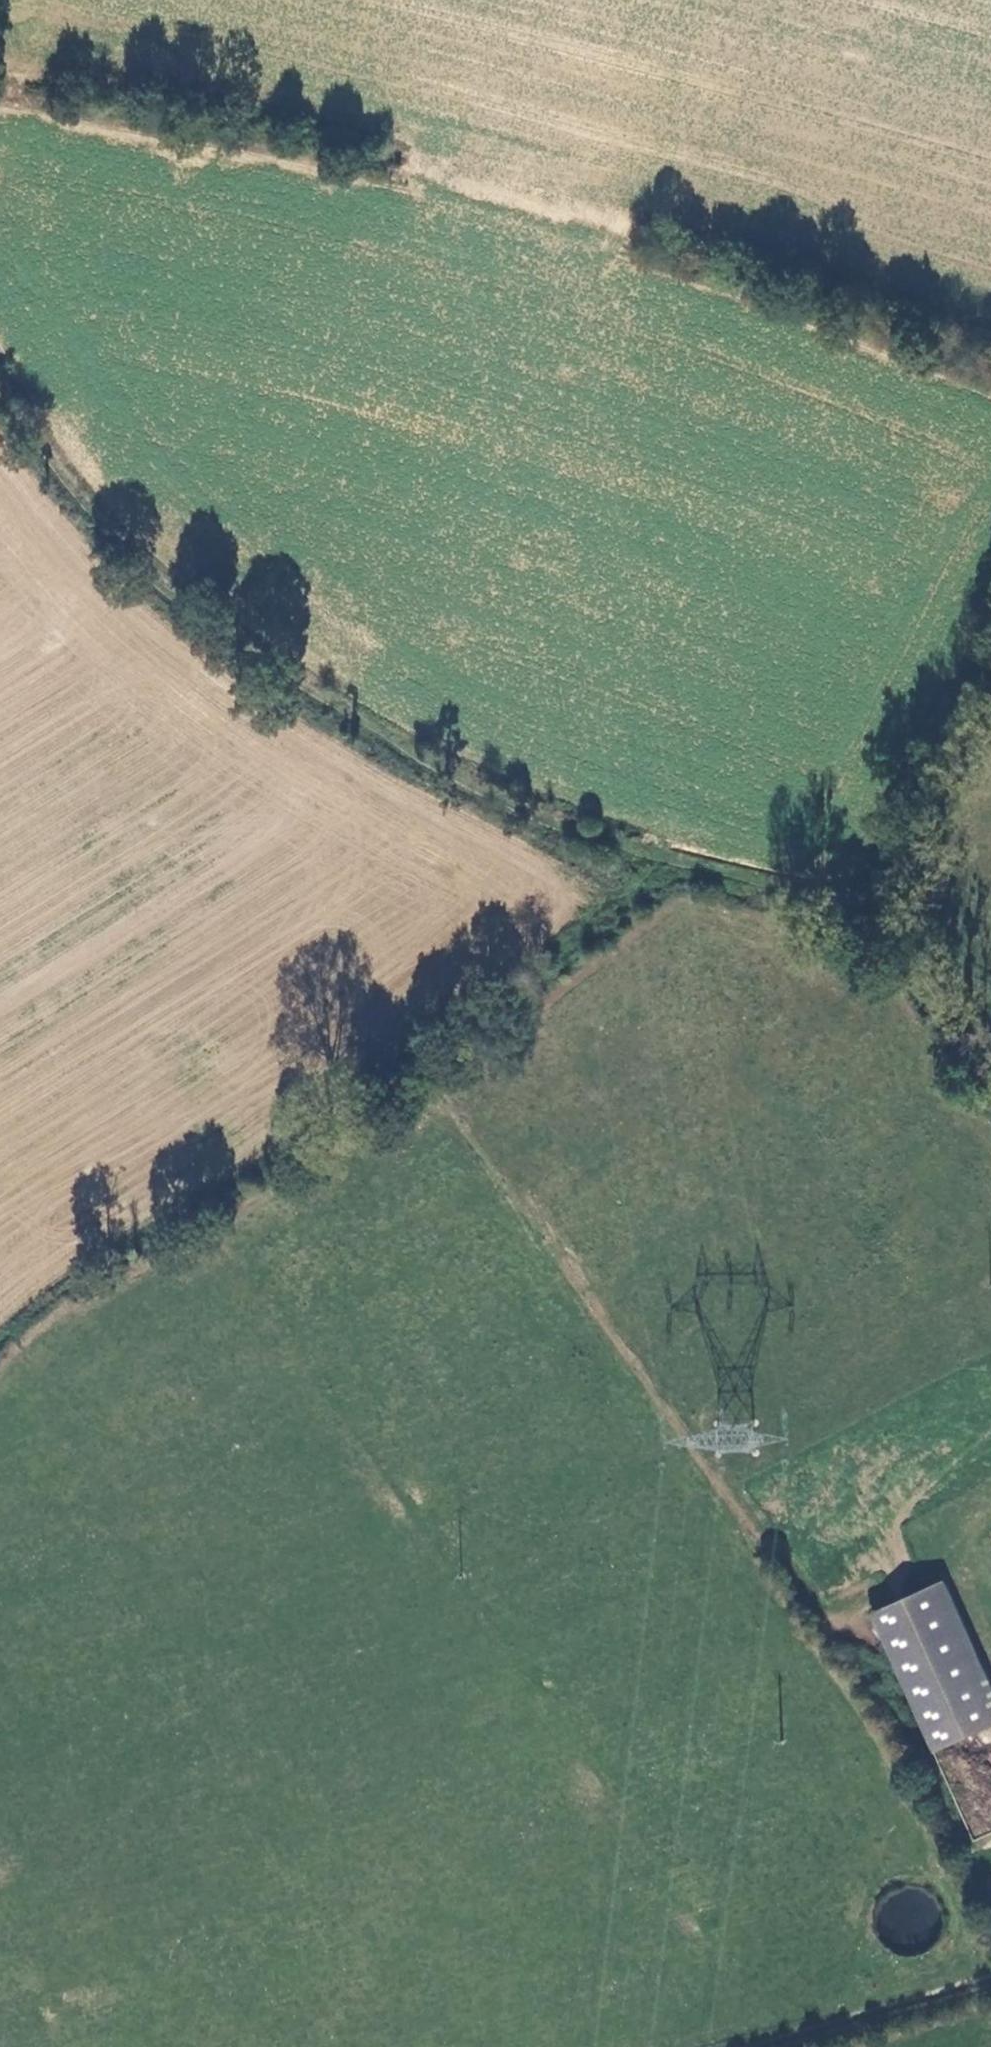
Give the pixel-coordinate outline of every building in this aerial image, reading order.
[(926,1581),(870,1606),(931,1744),(987,1718),(926,1581)]
